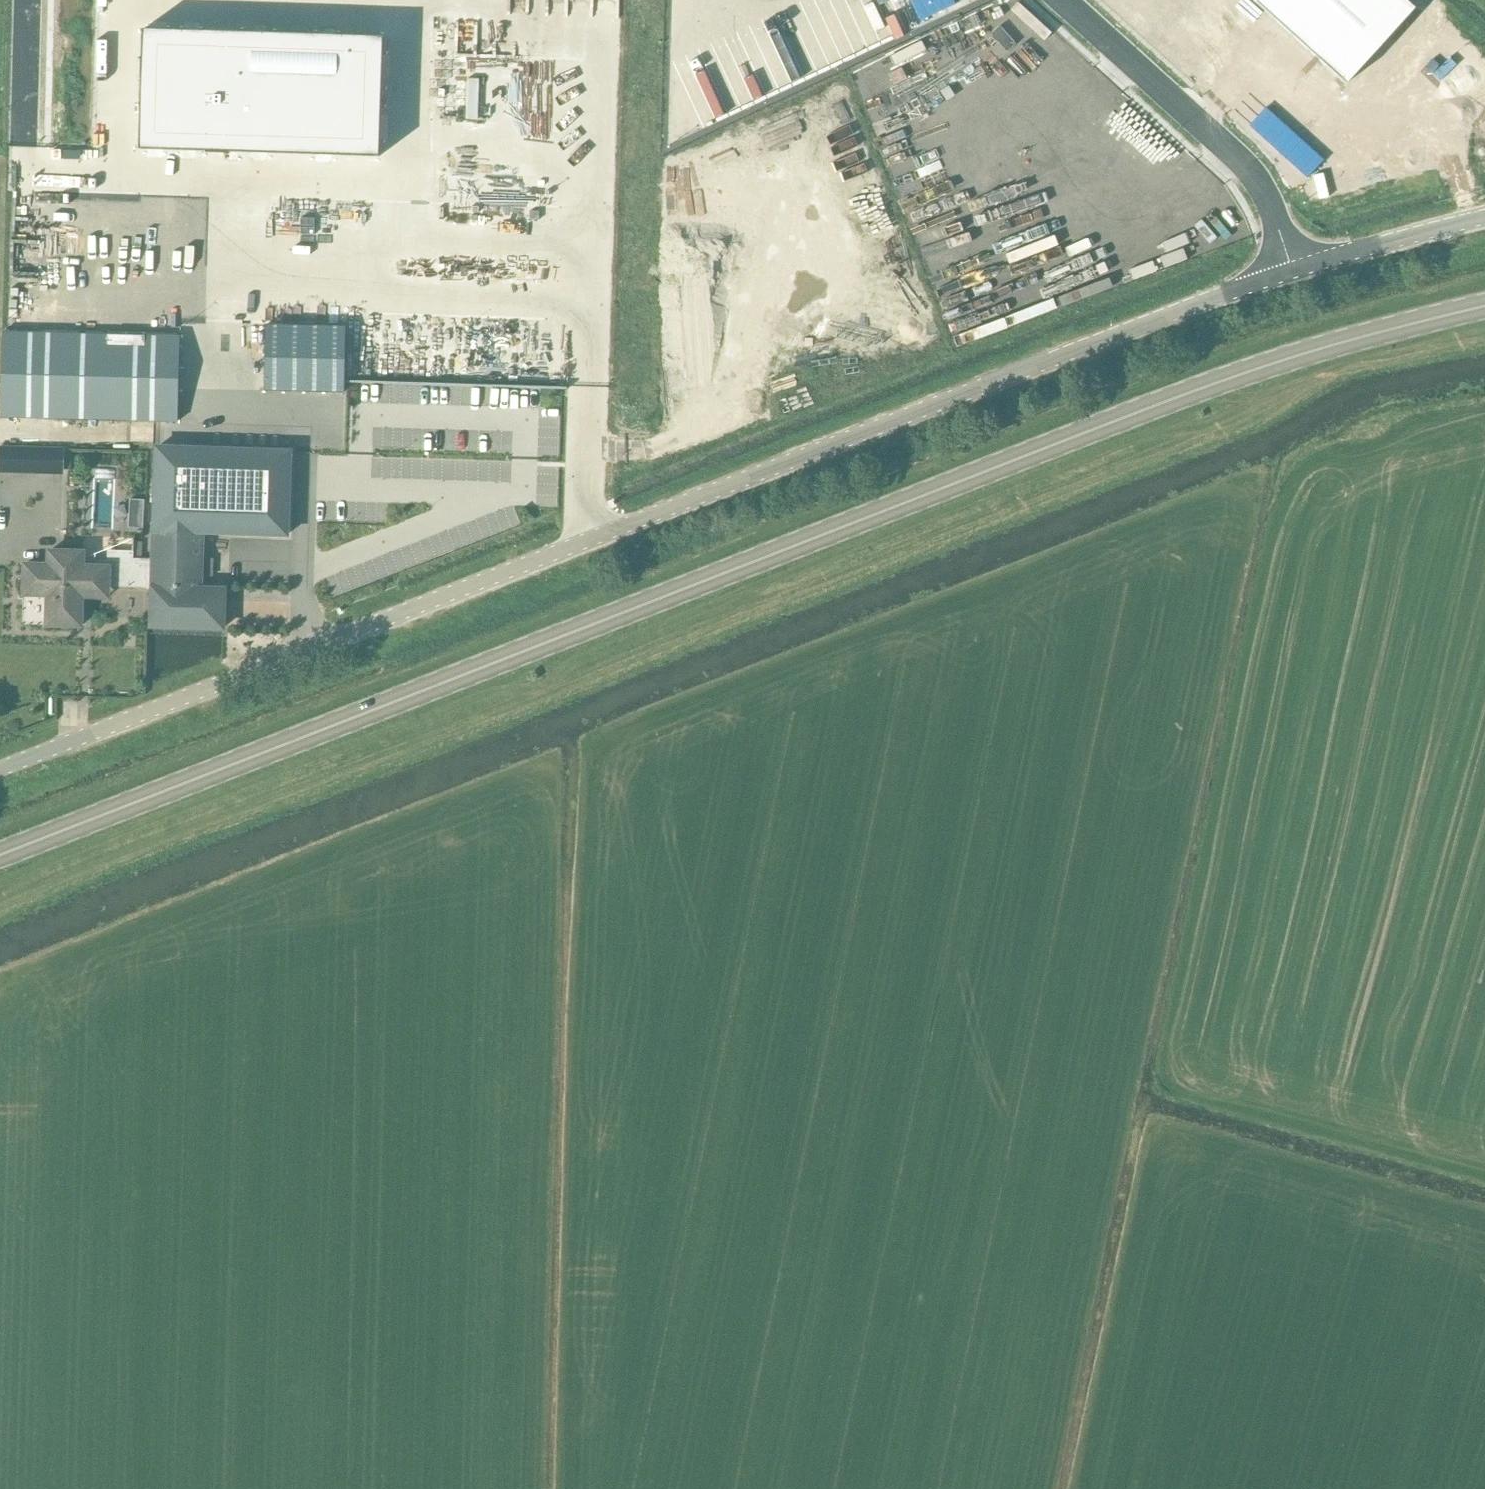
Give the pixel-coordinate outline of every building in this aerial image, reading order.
[(919,21),(957,2),(955,0),(909,0),(908,1),(919,21)] [(1362,96),(1430,20),(1407,0),(1254,0),(1362,96)] [(123,30),(122,149),(362,151),(363,32),(123,30)] [(933,266),(934,243),(902,242),(901,322),(933,322),(933,290),(947,290),(948,266),(933,266)] [(346,327),(266,326),(264,390),(345,392),(346,327)] [(181,337),(3,332),(1,418),(178,421),(181,337)] [(0,468),(0,471),(64,473),(65,448),(1,446),(0,468)] [(290,451),(157,447),(153,588),(151,630),(223,632),(224,601),(215,601),(216,589),(201,589),(201,576),(212,577),(213,559),(202,558),(202,532),(287,535),(290,451)] [(144,499),(130,498),(129,526),(142,527),(144,499)] [(25,571),(24,595),(41,596),(48,596),(47,625),(81,626),(82,587),(108,587),(108,586),(149,588),(150,558),(134,557),(134,552),(109,551),(109,561),(83,560),(83,558),(83,553),(49,552),(49,566),(25,565),(25,571)]
